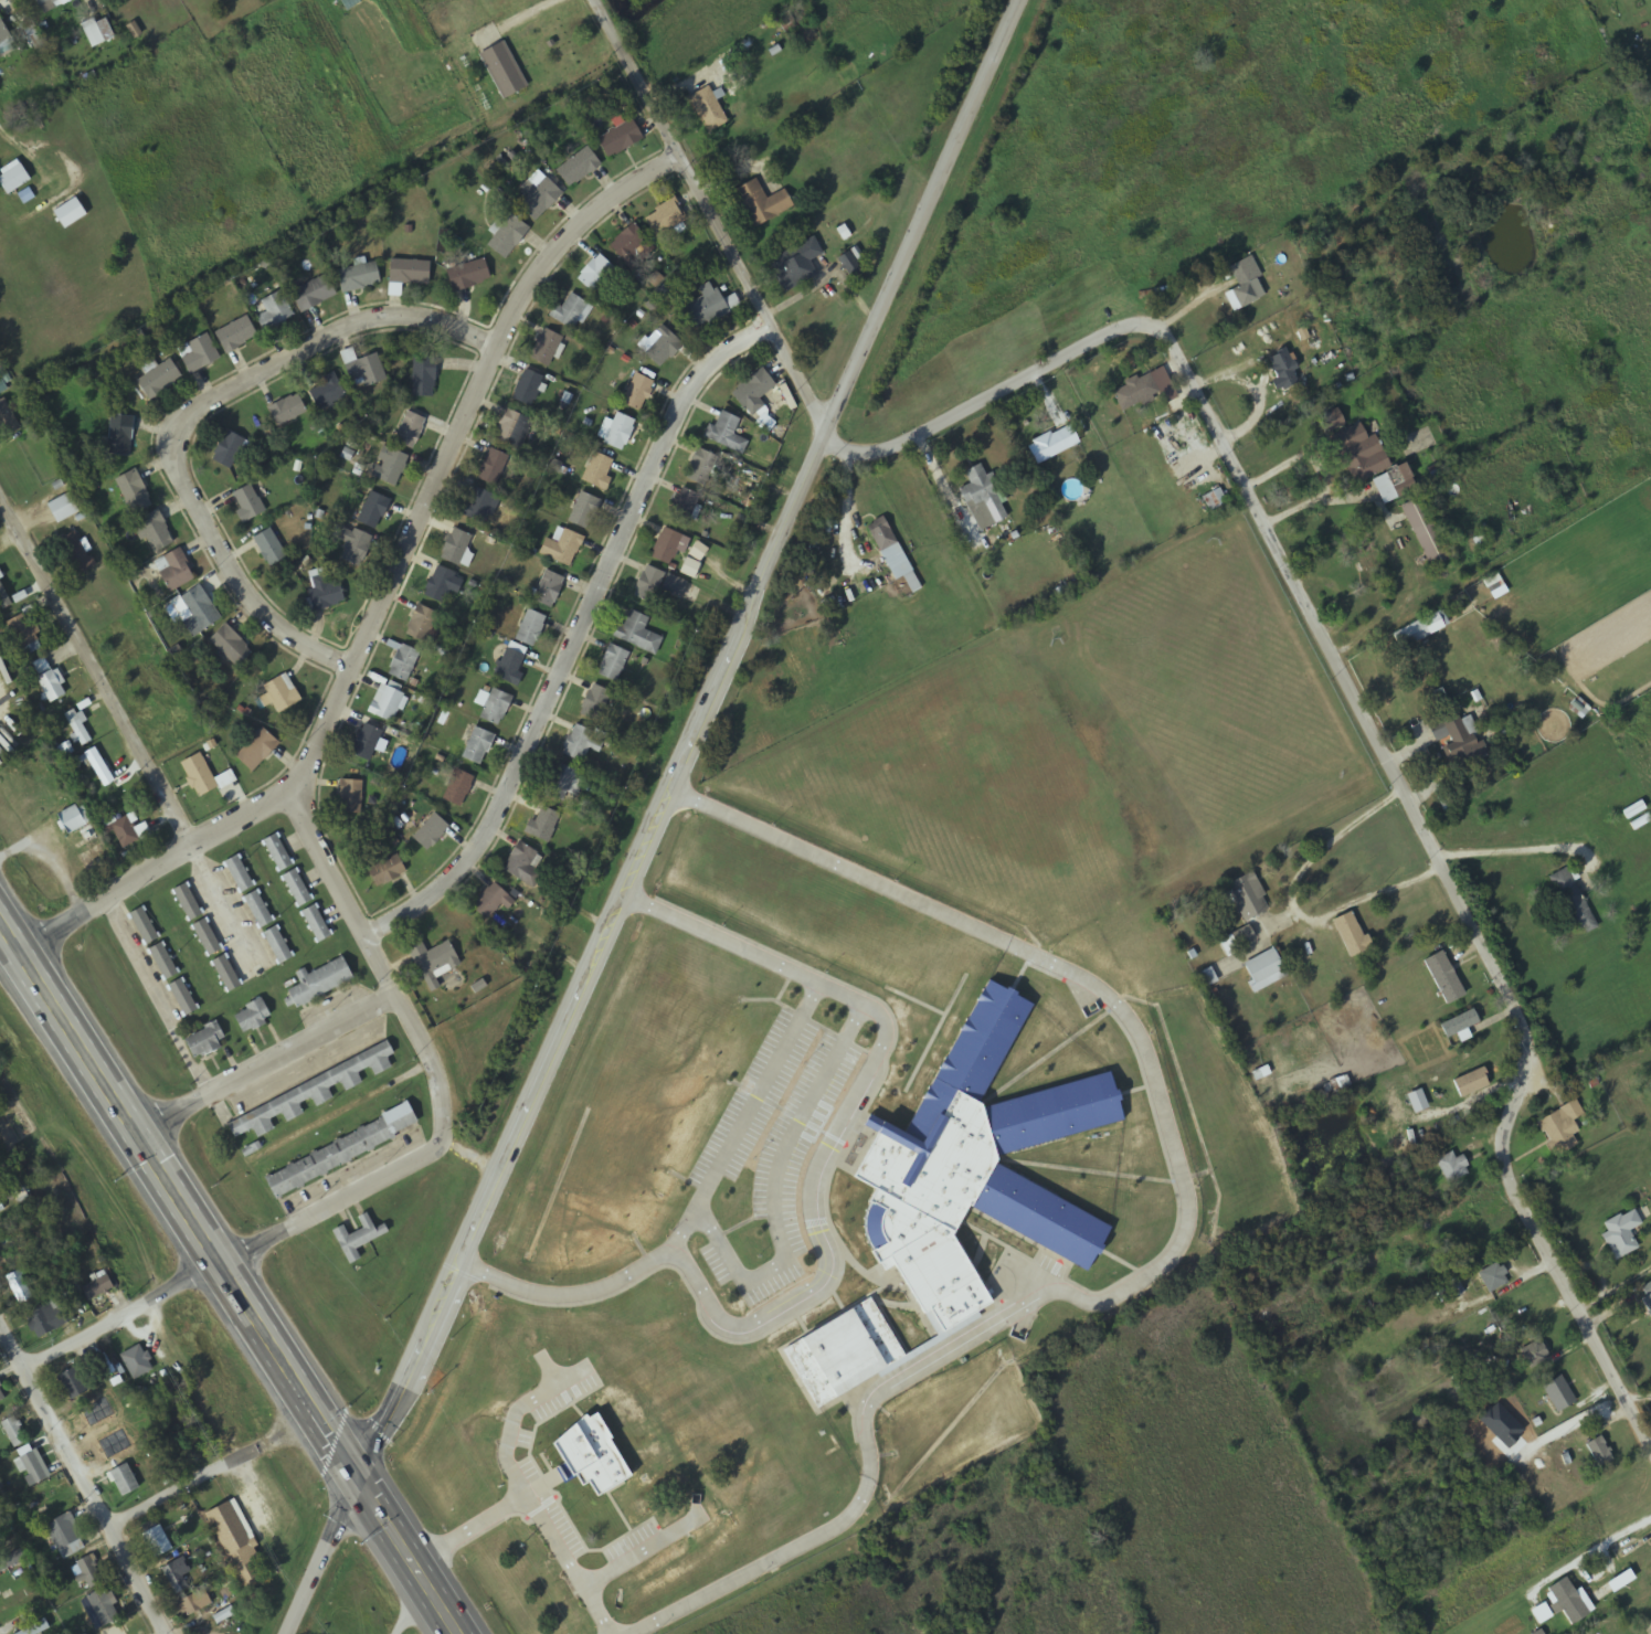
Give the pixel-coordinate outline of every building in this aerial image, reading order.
[(43,12),(68,0),(36,0),(43,12)] [(11,36),(0,18),(0,43),(11,36)] [(117,38),(107,19),(97,24),(94,19),(82,26),(94,50),(117,38)] [(19,28),(27,42),(39,34),(32,21),(19,28)] [(502,100),(527,89),(507,43),(481,54),(502,100)] [(728,125),(709,88),(690,98),(708,134),(728,125)] [(598,140),(610,160),(645,140),(633,120),(598,140)] [(569,189),(602,168),(590,148),(557,170),(569,189)] [(8,196),(32,182),(20,162),(0,174),(0,183),(8,196)] [(520,206),(536,222),(564,195),(548,178),(520,206)] [(735,191),(754,229),(796,208),(787,190),(767,200),(757,180),(735,191)] [(689,222),(675,199),(644,218),(658,241),(689,222)] [(509,261),(531,228),(509,214),(487,247),(509,261)] [(654,250),(637,225),(610,243),(628,269),(654,250)] [(769,261),(785,293),(819,277),(811,262),(824,256),(815,238),(769,261)] [(578,278),(593,294),(616,271),(601,255),(578,278)] [(1223,294),(1232,312),(1266,297),(1249,257),(1229,266),(1238,287),(1223,294)] [(493,279),(483,258),(448,274),(457,295),(493,279)] [(431,262),(392,262),(392,285),(431,285),(431,262)] [(383,285),(377,263),(340,271),(345,294),(383,285)] [(339,298),(330,276),(293,291),(302,313),(339,298)] [(697,329),(743,308),(737,295),(723,302),(714,283),(699,289),(704,299),(687,307),(697,329)] [(296,317),(283,292),(259,305),(263,313),(259,315),(268,332),(296,317)] [(574,331),(589,304),(570,294),(563,309),(557,306),(550,319),(574,331)] [(228,354),(258,337),(246,317),(217,334),(228,354)] [(644,353),(661,370),(684,346),(667,329),(644,353)] [(566,341),(546,330),(530,358),(550,369),(566,341)] [(179,350),(191,375),(222,360),(209,336),(179,350)] [(1269,355),(1278,389),(1298,384),(1289,349),(1269,355)] [(358,361),(354,350),(343,353),(352,385),(365,381),(367,388),(388,382),(379,355),(358,361)] [(436,358),(414,358),(414,398),(436,398),(436,358)] [(140,385),(156,402),(183,376),(167,359),(140,385)] [(732,394),(754,422),(768,410),(760,401),(777,387),(763,369),(732,394)] [(513,399),(532,408),(546,379),(526,370),(513,399)] [(350,396),(336,373),(309,389),(323,412),(350,396)] [(1111,392),(1121,413),(1158,394),(1148,373),(1111,392)] [(642,414),(655,382),(636,374),(623,406),(642,414)] [(281,429),(309,414),(298,394),(270,409),(281,429)] [(6,399),(0,402),(0,431),(5,440),(22,431),(6,399)] [(534,421),(507,410),(493,443),(520,454),(534,421)] [(396,444),(415,450),(426,419),(407,412),(396,444)] [(710,425),(704,438),(743,456),(749,442),(735,435),(741,421),(723,412),(716,428),(710,425)] [(638,422),(618,413),(604,444),(624,452),(638,422)] [(135,417),(111,416),(108,457),(133,459),(135,417)] [(1388,471),(1371,428),(1348,437),(1340,417),(1326,423),(1350,485),(1388,471)] [(1028,447),(1038,466),(1081,444),(1071,425),(1028,447)] [(247,441),(229,431),(214,460),(231,470),(247,441)] [(411,459),(387,447),(372,475),(396,488),(411,459)] [(511,458),(491,449),(478,479),(499,488),(511,458)] [(719,458),(698,449),(686,479),(708,487),(719,458)] [(583,482),(606,491),(618,462),(595,453),(583,482)] [(983,502),(992,526),(1008,520),(986,465),(966,473),(972,487),(960,491),(966,508),(983,502)] [(115,482),(135,517),(156,505),(137,470),(115,482)] [(1393,501),(1388,476),(1375,479),(1380,503),(1393,501)] [(234,495),(246,526),(267,519),(255,487),(234,495)] [(500,502),(480,487),(461,511),(481,526),(500,502)] [(688,527),(702,497),(682,488),(668,518),(688,527)] [(1203,497),(1210,511),(1226,503),(1219,489),(1203,497)] [(358,523),(379,532),(392,501),(372,492),(358,523)] [(569,522),(588,531),(602,502),(583,492),(569,522)] [(79,513),(70,495),(50,505),(59,524),(79,513)] [(1400,506),(1429,569),(1451,559),(1422,496),(1400,506)] [(152,556),(176,544),(160,511),(136,524),(152,556)] [(895,582),(904,578),(912,595),(922,590),(888,524),(870,532),(895,582)] [(349,546),(342,556),(359,568),(376,544),(348,525),(339,539),(349,546)] [(561,540),(544,540),(544,561),(578,561),(578,534),(561,534),(561,540)] [(657,560),(668,560),(668,558),(686,558),(686,534),(657,534),(657,560)] [(65,558),(82,558),(82,537),(65,537),(65,558)] [(154,564),(170,594),(197,580),(181,550),(154,564)] [(681,572),(694,579),(701,567),(689,559),(681,572)] [(634,596),(654,605),(661,590),(681,600),(688,584),(647,565),(634,596)] [(465,580),(438,567),(424,596),(443,605),(450,592),(458,596),(465,580)] [(566,578),(545,570),(534,602),(555,609),(566,578)] [(311,591),(314,612),(346,607),(343,584),(329,586),(327,576),(313,578),(315,591),(311,591)] [(0,584),(0,603),(5,610),(13,605),(0,584)] [(193,639),(223,621),(202,587),(172,606),(193,639)] [(439,631),(435,629),(440,614),(418,605),(406,637),(434,646),(439,631)] [(663,639),(645,631),(650,619),(627,609),(615,638),(656,656),(663,639)] [(535,648),(548,618),(529,610),(515,639),(535,648)] [(1391,634),(1399,651),(1449,627),(1441,611),(1391,634)] [(46,648),(28,613),(8,623),(26,658),(46,648)] [(211,642),(239,670),(255,654),(227,626),(211,642)] [(531,654),(511,643),(494,676),(515,686),(531,654)] [(389,675),(408,684),(422,654),(402,645),(389,675)] [(632,655),(611,645),(597,673),(617,683),(632,655)] [(66,697),(49,658),(33,665),(51,704),(66,697)] [(266,687),(282,714),(303,701),(287,675),(266,687)] [(369,713),(395,725),(409,697),(383,684),(369,713)] [(581,715),(599,723),(612,693),(593,685),(581,715)] [(480,718),(500,728),(514,699),(494,689),(480,718)] [(1486,757),(1481,738),(1473,740),(1470,727),(1461,730),(1455,708),(1427,715),(1434,745),(1442,743),(1448,767),(1486,757)] [(66,717),(83,747),(93,742),(77,711),(66,717)] [(384,733),(366,724),(351,755),(370,764),(384,733)] [(607,737),(575,724),(562,755),(583,764),(589,750),(599,754),(607,737)] [(482,767),(496,737),(476,728),(463,758),(482,767)] [(237,757),(253,773),(281,745),(264,729),(237,757)] [(84,758),(107,788),(117,781),(94,751),(84,758)] [(182,765),(199,800),(237,782),(232,773),(215,781),(202,755),(182,765)] [(574,800),(577,769),(551,767),(548,798),(574,800)] [(461,809),(476,779),(458,770),(443,800),(461,809)] [(341,816),(363,816),(363,781),(341,781),(341,816)] [(68,835),(91,826),(83,806),(60,815),(68,835)] [(525,833),(549,844),(562,816),(543,807),(536,823),(531,820),(525,833)] [(428,852),(451,829),(437,814),(413,838),(428,852)] [(111,826),(122,850),(140,842),(129,818),(111,826)] [(81,836),(88,849),(99,843),(92,830),(81,836)] [(263,844),(281,873),(294,865),(276,836),(263,844)] [(539,855),(521,843),(503,870),(533,890),(541,877),(529,869),(539,855)] [(408,874),(398,855),(370,870),(380,889),(408,874)] [(255,887),(239,856),(225,864),(241,894),(255,887)] [(1596,929),(1567,868),(1548,877),(1578,938),(1596,929)] [(285,876),(297,908),(311,903),(299,871),(285,876)] [(1268,911),(1254,873),(1227,883),(1241,921),(1268,911)] [(503,905),(511,912),(518,906),(495,883),(471,907),(486,922),(503,905)] [(190,923),(204,915),(186,885),(173,893),(190,923)] [(273,924),(260,892),(246,898),(259,929),(273,924)] [(333,936),(316,906),(302,914),(320,944),(333,936)] [(144,947),(159,940),(145,908),(130,915),(144,947)] [(1349,958),(1370,948),(1352,911),(1332,921),(1349,958)] [(193,927),(207,957),(221,951),(207,921),(193,927)] [(1254,939),(1246,926),(1219,942),(1227,955),(1254,939)] [(264,935),(281,965),(294,958),(277,928),(264,935)] [(427,952),(424,944),(411,950),(424,981),(460,967),(451,943),(427,952)] [(180,974),(163,944),(149,952),(166,982),(180,974)] [(1244,967),(1254,985),(1283,969),(1273,951),(1244,967)] [(1443,1004),(1463,996),(1443,951),(1424,959),(1443,1004)] [(211,964),(229,994),(243,985),(225,956),(211,964)] [(309,975),(306,970),(297,974),(302,986),(288,992),(296,1009),(355,981),(345,958),(309,975)] [(200,1009),(181,980),(168,988),(187,1018),(200,1009)] [(1001,983),(916,1139),(882,1122),(877,1134),(888,1138),(866,1181),(890,1196),(879,1210),(876,1221),(876,1232),(876,1240),(880,1250),(895,1276),(909,1271),(950,1341),(1005,1308),(964,1241),(982,1210),(1104,1280),(1126,1230),(1007,1161),(1139,1123),(1122,1074),(992,1111),(1049,1009),(1001,983)] [(234,1015),(245,1035),(273,1021),(263,1000),(234,1015)] [(1445,1041),(1465,1032),(1464,1030),(1478,1024),(1471,1010),(1438,1025),(1445,1041)] [(185,1038),(195,1060),(228,1046),(218,1024),(185,1038)] [(227,1122),(235,1140),(254,1132),(258,1140),(276,1131),(271,1121),(284,1115),(288,1124),(305,1116),(301,1106),(313,1101),(316,1108),(332,1101),(328,1091),(341,1085),(345,1093),(364,1085),(359,1074),(371,1069),(375,1077),(392,1069),(387,1058),(395,1055),(391,1047),(227,1122)] [(1490,1085),(1482,1068),(1451,1081),(1459,1099),(1490,1085)] [(1577,1146),(1572,1136),(1580,1132),(1576,1122),(1584,1118),(1577,1101),(1537,1119),(1553,1157),(1577,1146)] [(265,1178),(276,1199),(421,1129),(410,1107),(265,1178)] [(1455,1159),(1451,1152),(1434,1161),(1446,1185),(1470,1173),(1461,1156),(1455,1159)] [(1629,1231),(1640,1225),(1633,1210),(1598,1226),(1615,1260),(1638,1249),(1629,1231)] [(361,1261),(356,1249),(389,1236),(385,1226),(375,1231),(368,1215),(359,1219),(364,1231),(349,1237),(345,1227),(334,1232),(348,1267),(361,1261)] [(1507,1284),(1495,1264),(1476,1275),(1488,1295),(1507,1284)] [(115,1289),(107,1276),(83,1291),(92,1304),(115,1289)] [(1639,1301),(1650,1319),(1650,1282),(1640,1290),(1644,1296),(1639,1301)] [(795,1354),(830,1413),(920,1360),(883,1301),(795,1354)] [(37,1340),(74,1323),(66,1306),(56,1311),(52,1303),(25,1316),(37,1340)] [(1547,1360),(1540,1342),(1523,1349),(1530,1366),(1547,1360)] [(121,1357),(135,1382),(156,1371),(141,1346),(121,1357)] [(87,1395),(77,1370),(60,1377),(70,1402),(87,1395)] [(1574,1404),(1562,1377),(1541,1386),(1554,1413),(1574,1404)] [(8,1400),(0,1383),(0,1404),(8,1400)] [(14,1450),(28,1443),(15,1418),(1,1425),(14,1450)] [(589,1429),(590,1432),(567,1454),(594,1494),(603,1487),(611,1504),(645,1482),(622,1445),(625,1444),(610,1420),(602,1424),(600,1421),(589,1429)] [(1584,1446),(1597,1468),(1612,1459),(1599,1437),(1584,1446)] [(15,1462),(28,1490),(48,1480),(34,1453),(15,1462)] [(141,1489),(127,1465),(109,1476),(123,1500),(141,1489)] [(206,1516),(244,1589),(266,1578),(249,1543),(254,1540),(235,1502),(206,1516)] [(88,1548),(70,1514),(46,1527),(64,1561),(88,1548)] [(174,1551),(161,1526),(142,1535),(155,1561),(174,1551)] [(27,1561),(22,1551),(0,1562),(0,1575),(27,1561)] [(75,1565),(87,1591),(105,1583),(93,1557),(75,1565)] [(161,1569),(175,1596),(189,1589),(176,1562),(161,1569)] [(179,1602),(187,1616),(219,1599),(211,1585),(179,1602)] [(107,1588),(88,1596),(102,1628),(121,1620),(107,1588)] [(31,1598),(27,1590),(0,1603),(0,1613),(31,1598)] [(51,1631),(47,1621),(17,1633),(44,1633),(51,1631)]
